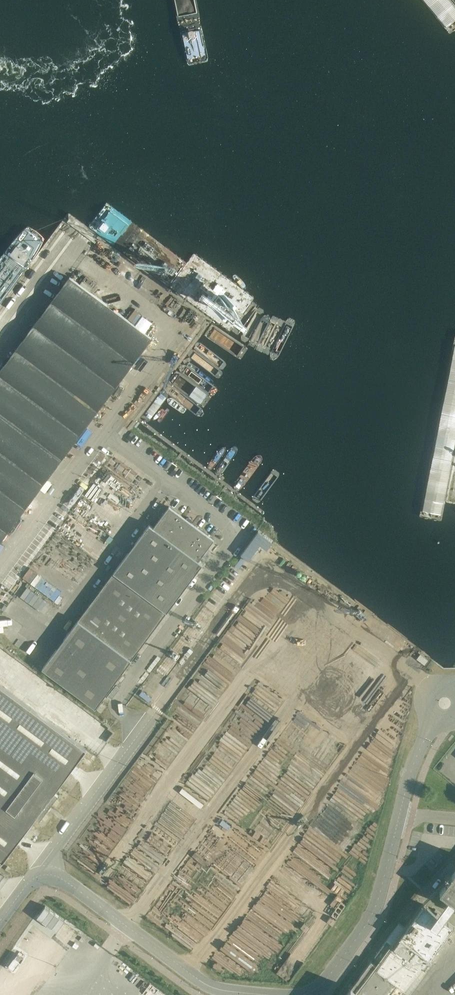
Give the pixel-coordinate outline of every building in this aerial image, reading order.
[(151,337),(110,307),(70,277),(61,289),(42,314),(25,337),(7,361),(0,371),(0,540),(14,521),(32,498),(50,473),(68,449),(86,425),(104,401),(122,376),(142,349),(151,337)] [(95,708),(200,567),(203,564),(198,560),(214,539),(192,523),(193,522),(192,520),(189,517),(187,518),(186,519),(169,506),(153,527),(149,524),(113,572),(78,619),(78,620),(42,668),(95,708)] [(76,557),(83,548),(58,531),(51,540),(76,557)] [(260,534),(248,551),(253,554),(265,538),(260,534)] [(247,551),(241,559),(245,562),(251,554),(247,551)] [(60,560),(53,569),(61,575),(68,566),(60,560)] [(241,560),(235,568),(238,571),(245,563),(241,560)] [(35,570),(28,579),(56,600),(64,590),(35,570)] [(230,572),(223,581),(227,585),(234,576),(230,572)] [(227,586),(222,582),(215,592),(220,595),(227,586)] [(22,596),(49,612),(55,602),(28,586),(22,596)] [(86,748),(0,684),(0,858),(3,861),(16,844),(31,823),(35,817),(40,820),(47,810),(48,809),(50,806),(58,795),(54,792),(60,784),(86,748)] [(101,712),(106,706),(102,703),(97,709),(101,712)] [(440,891),(448,897),(454,902),(454,870),(440,891)] [(404,990),(399,986),(392,994),(401,994),(404,990)]
